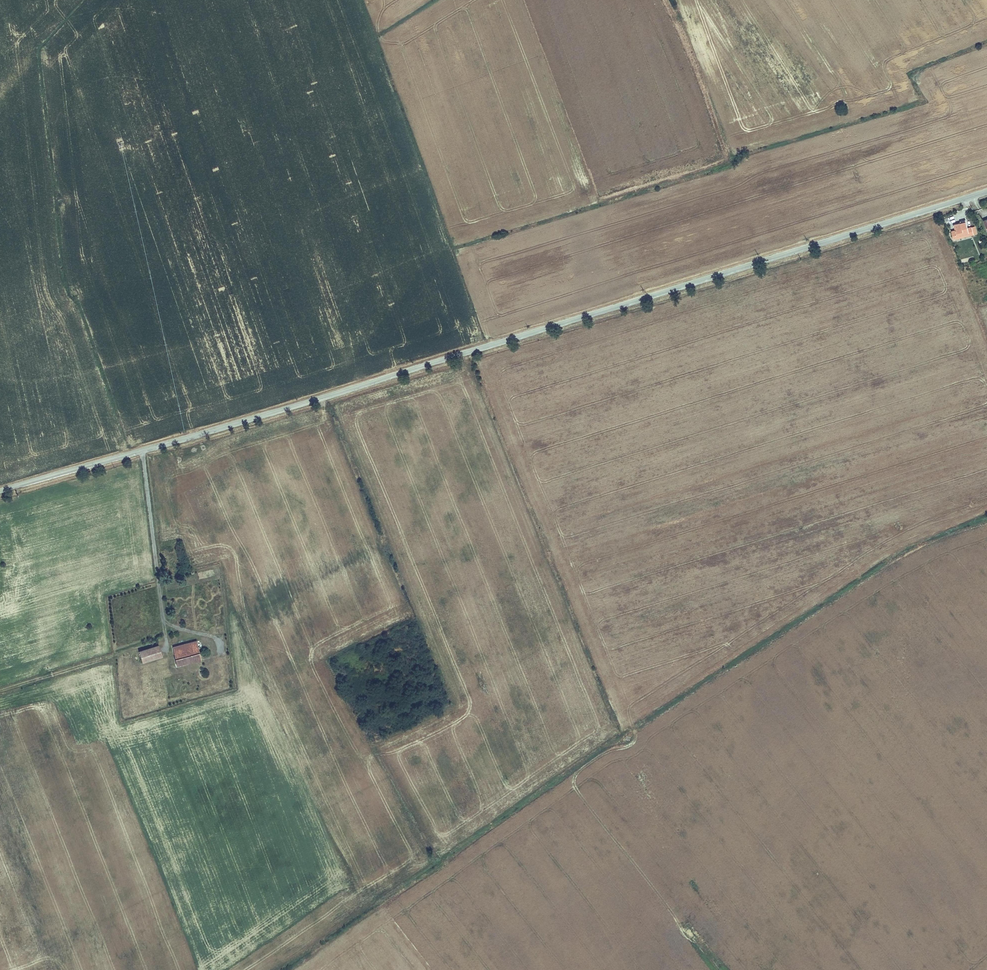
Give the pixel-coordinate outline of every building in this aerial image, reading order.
[(955,234),(951,235),(953,241),(970,236),(966,223),(960,225),(960,226),(953,228),(955,234)] [(197,640),(173,646),(177,665),(201,659),(197,640)] [(159,647),(141,654),(144,664),(163,656),(159,647)]
